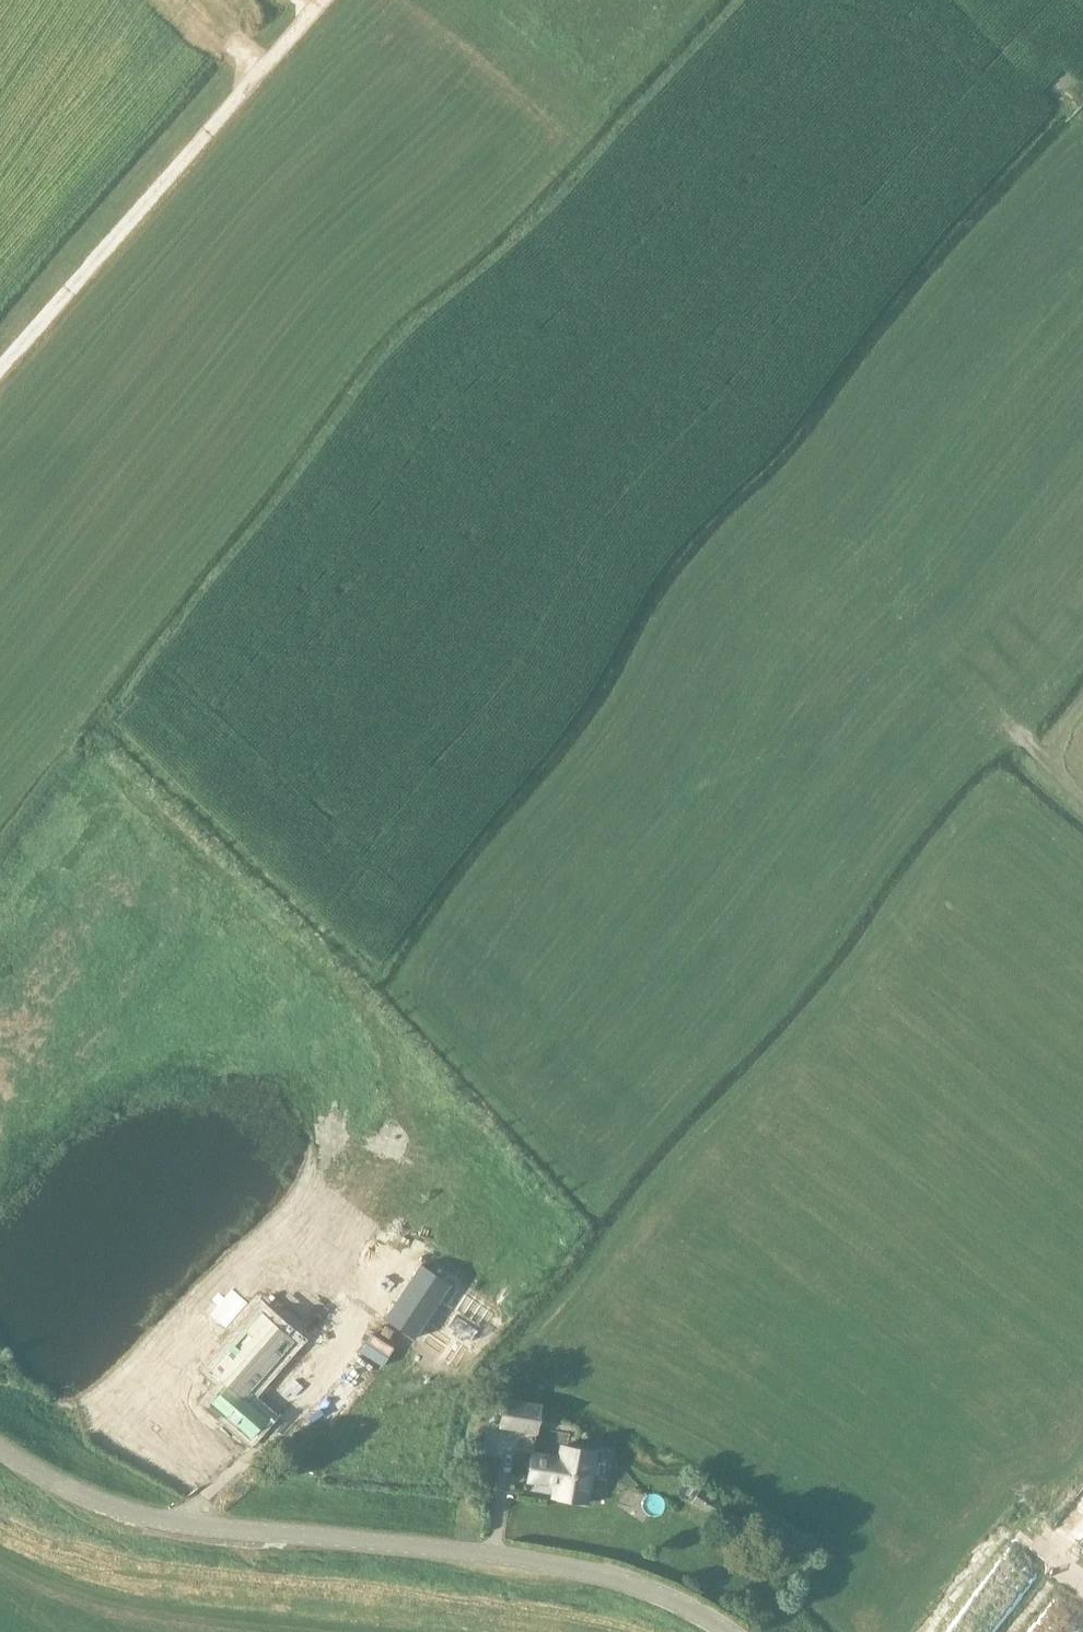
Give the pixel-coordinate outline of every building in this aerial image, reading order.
[(349,1258),(364,1267),(372,1255),(357,1246),(349,1258)] [(420,1263),(398,1297),(383,1319),(414,1340),(450,1284),(420,1263)] [(224,1291),(237,1305),(249,1294),(236,1280),(224,1291)] [(299,1360),(251,1320),(196,1380),(209,1391),(184,1412),(233,1453),(259,1426),(246,1413),(299,1360)] [(385,1325),(379,1333),(388,1339),(393,1331),(385,1325)] [(542,1407),(505,1401),(500,1427),(537,1433),(542,1407)] [(561,1459),(532,1455),(528,1481),(556,1486),(554,1499),(587,1504),(595,1452),(563,1447),(561,1459)] [(690,1503),(719,1521),(729,1505),(701,1487),(690,1503)]
